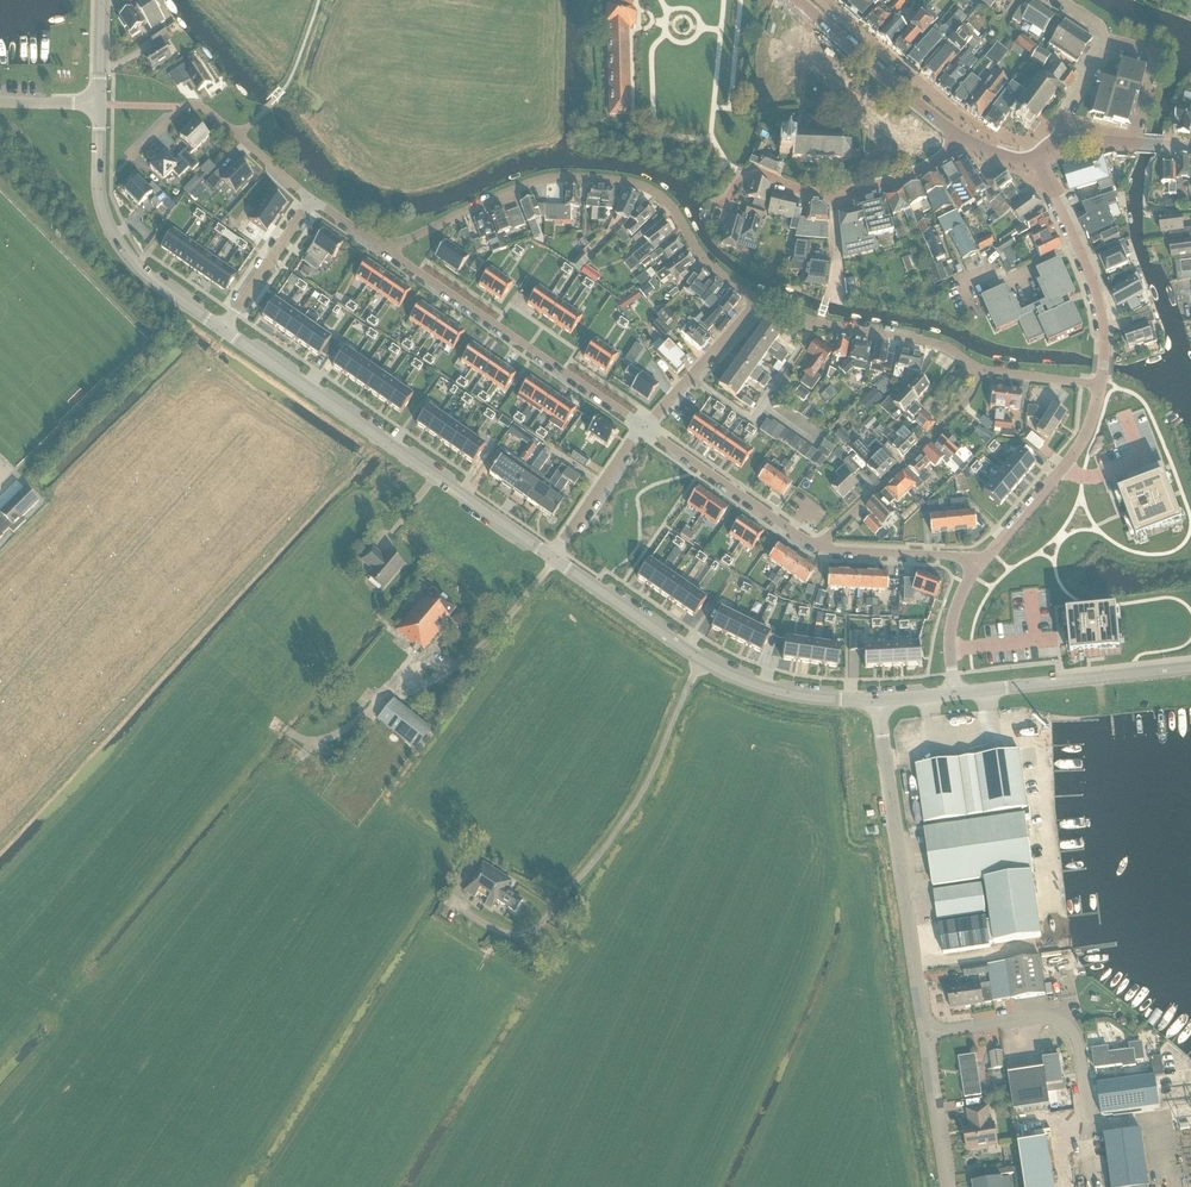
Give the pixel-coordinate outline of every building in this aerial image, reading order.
[(120,16),(120,17),(118,18),(124,28),(126,26),(130,32),(128,33),(131,38),(140,32),(137,27),(146,22),(151,30),(164,21),(151,0),(146,0),(136,7),(137,8),(133,10),(132,8),(120,16)] [(632,0),(612,0),(611,5),(610,5),(607,10),(606,20),(607,25),(608,25),(610,115),(629,115),(627,28),(629,28),(634,23),(635,14),(632,8),(630,8),(632,0)] [(882,0),(852,0),(844,8),(862,23),(863,21),(882,0)] [(893,16),(907,0),(906,0),(897,0),(889,9),(890,11),(887,13),(882,8),(886,3),(884,0),(882,0),(863,21),(862,23),(876,35),(893,16)] [(985,5),(990,8),(995,1),(994,0),(989,0),(985,5)] [(1053,16),(1033,3),(1029,9),(1022,4),(1012,19),(1019,24),(1022,19),(1035,28),(1031,34),(1038,38),(1042,32),(1053,16)] [(908,29),(891,48),(904,58),(921,38),(937,20),(929,13),(932,10),(928,6),(918,18),(908,29)] [(919,71),(966,19),(958,12),(945,26),(939,30),(934,26),(905,59),(919,71)] [(891,48),(908,29),(893,16),(876,35),(891,48)] [(1084,54),(1088,49),(1086,48),(1092,38),(1065,20),(1049,45),(1076,63),(1082,53),(1084,54)] [(954,36),(920,72),(934,84),(949,96),(968,74),(967,73),(977,61),(970,56),(973,53),(988,35),(985,33),(982,37),(968,24),(966,26),(965,25),(955,37),(954,36)] [(149,37),(153,43),(167,35),(162,29),(149,37)] [(1031,55),(1037,48),(1022,35),(1015,43),(1031,55)] [(153,70),(171,58),(166,50),(171,47),(168,42),(145,57),(153,70)] [(996,67),(997,67),(1008,52),(996,43),(985,59),(996,67)] [(1042,68),(1047,61),(1048,54),(1038,47),(1030,60),(1042,68)] [(191,70),(186,62),(175,69),(184,82),(190,78),(198,91),(210,83),(199,65),(191,70)] [(1129,126),(1145,70),(1121,63),(1115,83),(1098,78),(1096,87),(1089,112),(1096,114),(1095,118),(1116,124),(1116,122),(1129,126)] [(1028,130),(1030,128),(1054,96),(1055,95),(1054,95),(1055,88),(1066,72),(1065,71),(1055,65),(1045,78),(1036,82),(1010,117),(1028,130)] [(1076,71),(1069,67),(1065,71),(1066,72),(1055,88),(1062,93),(1066,88),(1068,90),(1075,79),(1072,76),(1076,71)] [(981,88),(989,76),(983,71),(975,81),(968,76),(950,97),(964,108),(981,88)] [(980,120),(982,119),(988,112),(986,110),(1007,82),(995,72),(966,110),(978,119),(980,120)] [(996,132),(997,130),(1024,94),(1011,84),(982,122),(996,132)] [(1183,101),(1181,109),(1180,109),(1177,111),(1176,118),(1179,122),(1180,122),(1178,134),(1190,136),(1190,131),(1190,102),(1183,101)] [(177,157),(188,168),(191,171),(198,164),(189,155),(193,151),(194,152),(209,137),(194,123),(180,137),(189,147),(185,151),(184,150),(177,157)] [(849,143),(842,137),(842,136),(799,135),(792,135),(792,140),(779,139),(779,154),(792,154),(792,159),(798,159),(841,161),(849,155),(850,154),(849,154),(850,145),(850,144),(850,143),(849,143)] [(761,154),(765,146),(757,142),(753,151),(761,154)] [(188,168),(177,157),(172,162),(163,154),(149,167),(163,180),(172,171),(179,178),(188,168)] [(783,163),(763,155),(761,161),(751,157),(749,163),(778,175),(783,163)] [(1006,199),(999,190),(1011,181),(1002,169),(984,182),(967,156),(951,165),(973,201),(976,206),(986,200),(1000,219),(1010,211),(1013,208),(1006,199)] [(1063,168),(1070,191),(1110,179),(1103,156),(1063,168)] [(1176,156),(1177,179),(1186,179),(1187,183),(1188,183),(1189,188),(1190,188),(1190,157),(1176,156)] [(220,168),(206,184),(213,191),(221,182),(235,195),(240,189),(242,190),(248,184),(246,183),(253,176),(239,163),(227,175),(220,168)] [(1176,195),(1176,164),(1162,164),(1162,166),(1162,184),(1167,184),(1167,195),(1176,195)] [(974,203),(951,166),(936,175),(946,192),(950,190),(954,197),(950,199),(959,212),(974,203)] [(204,174),(199,179),(202,182),(207,177),(204,174)] [(943,190),(935,175),(920,182),(935,214),(952,205),(944,190),(943,190)] [(147,189),(137,179),(124,192),(139,206),(152,193),(156,197),(151,202),(157,208),(167,198),(152,183),(147,189)] [(757,200),(765,202),(770,185),(753,180),(747,197),(757,200)] [(930,210),(918,183),(902,190),(910,207),(919,203),(923,213),(930,210)] [(201,186),(191,197),(195,201),(206,190),(201,186)] [(545,218),(544,221),(571,222),(571,207),(579,208),(580,187),(566,186),(565,206),(545,206),(545,218)] [(597,221),(600,188),(588,187),(586,208),(592,208),(591,220),(597,221)] [(600,188),(597,221),(598,221),(598,228),(604,228),(606,209),(612,210),(613,189),(600,188)] [(638,211),(633,209),(639,196),(626,190),(615,214),(628,220),(630,217),(631,218),(638,211)] [(916,224),(901,190),(886,197),(893,215),(902,211),(903,213),(904,213),(910,226),(916,224)] [(269,191),(249,221),(266,232),(286,203),(269,191)] [(1013,208),(1025,200),(1018,191),(1006,199),(1013,208)] [(796,231),(799,218),(801,210),(795,208),(797,199),(773,193),(768,214),(792,220),(790,229),(796,231)] [(1089,240),(1116,228),(1111,216),(1107,206),(1117,203),(1114,194),(1082,204),(1088,216),(1079,221),(1084,229),(1089,240)] [(1021,225),(1043,209),(1040,205),(1041,204),(1035,196),(1031,196),(1025,200),(1013,208),(1010,211),(1021,225)] [(889,220),(883,197),(872,200),(871,199),(865,200),(865,201),(853,204),(855,210),(838,215),(843,259),(876,251),(873,237),(898,231),(894,219),(889,220)] [(545,218),(545,206),(535,205),(533,198),(520,203),(533,237),(539,235),(533,221),(540,218),(545,218)] [(762,210),(765,202),(757,200),(754,208),(748,206),(745,215),(762,220),(764,211),(762,210)] [(799,218),(796,231),(794,238),(828,240),(828,223),(829,223),(829,210),(822,203),(808,202),(807,218),(799,218)] [(632,235),(640,228),(655,214),(646,204),(638,211),(631,218),(635,223),(627,230),(632,235)] [(500,250),(500,251),(506,248),(501,234),(524,225),(518,208),(505,213),(503,209),(489,214),(497,235),(495,236),(500,250)] [(1039,229),(1049,222),(1043,209),(1021,225),(1014,231),(1018,237),(1028,229),(1029,230),(1036,226),(1038,230),(1039,229)] [(197,210),(193,216),(197,219),(201,213),(197,210)] [(962,260),(977,253),(969,237),(956,211),(938,220),(945,235),(948,233),(962,260)] [(201,213),(197,219),(201,222),(205,216),(201,213)] [(500,250),(495,236),(494,236),(487,215),(474,220),(481,239),(487,237),(493,252),(500,250)] [(1184,236),(1183,230),(1181,216),(1160,219),(1162,233),(1170,232),(1171,238),(1183,237),(1184,236)] [(755,241),(761,221),(748,217),(745,225),(743,225),(744,222),(729,217),(721,244),(735,249),(741,232),(743,232),(742,237),(755,241)] [(932,230),(931,229),(927,220),(916,225),(924,243),(925,242),(922,235),(932,230)] [(654,250),(673,235),(662,222),(643,237),(649,244),(643,249),(642,248),(632,256),(640,265),(656,251),(654,250)] [(1039,229),(1038,230),(1030,234),(1035,245),(1055,236),(1049,222),(1039,229)] [(218,233),(222,227),(218,225),(214,231),(218,233)] [(222,227),(218,233),(222,236),(226,230),(222,227)] [(925,242),(924,243),(932,260),(939,257),(945,255),(934,227),(931,229),(932,230),(922,235),(925,242)] [(1119,242),(1118,239),(1120,238),(1116,229),(1092,240),(1094,244),(1101,240),(1104,245),(1106,244),(1108,247),(1119,242)] [(161,247),(172,255),(184,237),(173,230),(161,247)] [(322,265),(328,255),(333,258),(343,244),(323,230),(306,254),(322,265)] [(978,238),(980,246),(995,241),(993,234),(978,238)] [(1040,258),(1061,249),(1056,236),(1036,245),(1036,246),(1035,247),(1040,258)] [(172,255),(182,262),(195,245),(184,237),(172,255)] [(649,258),(653,262),(663,254),(668,260),(683,248),(675,237),(649,258)] [(1002,251),(1015,244),(1011,237),(994,248),(998,254),(1002,251)] [(584,247),(588,244),(583,238),(579,241),(584,247)] [(827,287),(830,262),(808,259),(810,239),(794,238),(791,250),(790,264),(807,266),(804,284),(827,287)] [(239,240),(235,246),(239,248),(243,242),(239,240)] [(1106,274),(1128,264),(1125,257),(1131,255),(1124,240),(1107,248),(1110,255),(1100,259),(1106,274)] [(1184,241),(1171,243),(1170,243),(1172,257),(1179,256),(1180,262),(1176,262),(1179,281),(1190,279),(1190,240),(1184,241)] [(445,241),(435,256),(459,272),(469,257),(445,241)] [(243,242),(239,248),(243,251),(247,245),(243,242)] [(195,245),(182,262),(193,270),(205,252),(195,245)] [(516,255),(520,249),(516,246),(512,252),(516,255)] [(999,255),(1003,263),(1011,259),(1007,251),(999,255)] [(205,252),(193,270),(203,277),(216,259),(205,252)] [(690,275),(685,270),(694,263),(686,252),(655,275),(659,280),(668,273),(673,279),(674,279),(678,284),(690,275)] [(580,271),(589,261),(580,253),(571,264),(580,271)] [(932,260),(941,281),(953,276),(949,266),(944,269),(939,257),(932,260)] [(476,258),(469,269),(476,274),(483,263),(476,258)] [(645,268),(653,262),(649,258),(641,264),(645,268)] [(214,284),(226,267),(216,259),(203,277),(214,284)] [(941,282),(931,259),(923,262),(933,285),(941,282)] [(1007,273),(1016,269),(1011,259),(1003,263),(1007,273)] [(366,285),(378,268),(367,260),(355,278),(366,285)] [(1050,305),(1074,294),(1059,261),(1035,272),(1050,305)] [(564,273),(568,267),(564,265),(560,271),(564,273)] [(596,283),(601,276),(586,266),(581,272),(590,278),(596,283)] [(237,274),(226,267),(214,284),(225,292),(237,274)] [(378,268),(366,285),(377,293),(389,275),(378,268)] [(478,286),(490,293),(502,276),(490,268),(478,286)] [(712,278),(711,279),(709,277),(709,276),(699,268),(683,289),(693,297),(693,296),(695,297),(696,298),(695,299),(709,309),(718,301),(714,297),(722,286),(712,278)] [(1111,294),(1118,307),(1127,302),(1133,312),(1142,307),(1132,290),(1141,284),(1137,272),(1116,285),(1119,289),(1111,294)] [(644,273),(636,279),(641,286),(649,279),(644,273)] [(388,300),(399,282),(389,275),(377,293),(388,300)] [(293,276),(289,282),(295,287),(299,281),(293,276)] [(490,293),(501,301),(513,283),(502,276),(490,293)] [(844,280),(846,297),(858,295),(856,278),(844,280)] [(586,288),(590,282),(586,279),(582,285),(586,288)] [(303,283),(299,281),(295,287),(299,289),(303,283)] [(411,290),(399,282),(388,300),(399,307),(411,290)] [(307,286),(303,283),(299,289),(303,292),(307,286)] [(645,300),(650,296),(649,294),(654,291),(649,283),(639,290),(645,300)] [(632,285),(626,290),(629,294),(635,289),(632,285)] [(527,304),(538,312),(550,294),(539,287),(527,304)] [(1018,319),(1004,288),(980,298),(995,332),(1019,321),(1028,343),(1044,336),(1048,343),(1081,328),(1070,305),(1043,317),(1041,310),(1036,312),(1035,311),(1018,319)] [(622,311),(642,297),(637,291),(617,305),(622,311)] [(728,315),(740,300),(729,292),(718,307),(717,307),(699,322),(697,324),(706,331),(723,312),(728,315)] [(538,312),(549,319),(561,302),(550,294),(538,312)] [(325,299),(321,296),(317,302),(321,305),(325,299)] [(262,318),(273,325),(287,305),(276,298),(262,318)] [(329,302),(325,299),(321,305),(325,308),(329,302)] [(345,308),(349,310),(353,304),(350,302),(345,308)] [(420,327),(432,310),(421,302),(409,320),(420,327)] [(571,309),(561,302),(549,319),(559,327),(571,309)] [(287,305),(273,325),(285,334),(299,314),(301,312),(289,303),(287,305)] [(357,307),(353,304),(349,310),(353,313),(357,307)] [(341,309),(336,307),(332,313),(336,315),(341,309)] [(1149,313),(1147,307),(1134,314),(1136,318),(1132,319),(1135,327),(1124,330),(1129,348),(1144,343),(1145,345),(1158,341),(1152,323),(1155,322),(1151,312),(1149,313)] [(665,324),(674,317),(666,308),(658,316),(665,324)] [(559,327),(570,334),(582,317),(571,309),(559,327)] [(442,317),(432,310),(420,327),(430,335),(442,317)] [(299,314),(285,334),(296,341),(310,321),(299,314)] [(374,319),(370,316),(366,322),(370,325),(374,319)] [(664,340),(672,333),(656,316),(648,323),(652,327),(664,340)] [(430,335),(441,342),(453,324),(442,317),(430,335)] [(701,349),(710,339),(694,325),(696,322),(689,317),(687,320),(690,322),(681,332),(701,349)] [(616,324),(620,327),(625,321),(621,318),(616,324)] [(310,321),(296,341),(307,349),(321,329),(310,321)] [(625,321),(620,327),(624,329),(629,324),(625,321)] [(678,325),(674,321),(668,328),(671,331),(678,325)] [(453,324),(441,342),(452,349),(464,332),(453,324)] [(753,337),(770,348),(776,353),(779,348),(773,344),(779,336),(762,324),(753,337)] [(319,357),(321,353),(328,358),(337,345),(330,340),(332,337),(321,329),(307,349),(319,357)] [(370,338),(374,332),(370,329),(366,335),(370,338)] [(378,335),(374,332),(370,338),(374,341),(378,335)] [(745,349),(761,361),(770,348),(753,337),(745,349)] [(845,358),(849,340),(836,337),(832,355),(845,358)] [(409,343),(405,340),(401,346),(405,349),(409,343)] [(583,357),(594,365),(606,347),(595,340),(583,357)] [(677,375),(684,367),(680,364),(685,358),(668,341),(656,354),(662,360),(677,375)] [(811,390),(820,377),(816,374),(831,352),(815,341),(807,352),(814,358),(803,373),(805,374),(800,382),(811,390)] [(869,371),(872,360),(873,356),(868,355),(870,345),(851,341),(847,359),(838,368),(845,375),(853,368),(869,371)] [(472,369),(484,352),(473,344),(461,361),(472,369)] [(635,344),(630,352),(638,357),(643,349),(635,344)] [(396,347),(392,345),(388,351),(392,353),(396,347)] [(872,363),(870,370),(882,373),(883,370),(890,371),(894,355),(886,353),(887,349),(876,346),(873,360),(872,363)] [(396,347),(392,353),(396,356),(400,350),(396,347)] [(618,355),(606,347),(594,365),(606,372),(618,355)] [(779,348),(776,353),(785,359),(788,354),(779,348)] [(344,375),(356,357),(345,349),(333,367),(344,375)] [(756,368),(761,361),(745,349),(736,361),(758,377),(762,372),(756,368)] [(907,370),(911,354),(899,351),(893,377),(901,379),(903,369),(907,370)] [(482,376),(494,359),(484,352),(472,369),(482,376)] [(776,353),(772,357),(781,364),(785,359),(776,353)] [(423,360),(427,363),(431,357),(427,354),(423,360)] [(911,354),(907,370),(907,372),(910,372),(910,370),(920,372),(923,357),(911,354)] [(356,382),(368,365),(356,357),(344,375),(356,382)] [(494,359),(482,376),(493,384),(505,366),(494,359)] [(419,363),(415,360),(411,366),(415,369),(419,363)] [(758,377),(736,361),(727,374),(743,385),(749,378),(755,382),(758,377)] [(423,365),(419,363),(415,369),(419,372),(423,365)] [(356,382),(367,390),(379,373),(368,365),(356,382)] [(516,374),(505,366),(493,384),(504,391),(516,374)] [(630,366),(625,373),(636,381),(631,390),(648,401),(659,386),(630,366)] [(762,372),(758,377),(767,384),(770,379),(762,372)] [(367,390),(378,398),(390,380),(379,373),(367,390)] [(718,386),(735,398),(743,385),(727,374),(718,386)] [(884,396),(889,391),(886,388),(889,385),(887,384),(892,380),(888,376),(876,387),(884,396)] [(951,376),(946,382),(951,386),(956,380),(951,376)] [(464,380),(460,377),(456,383),(460,386),(464,380)] [(528,405),(542,385),(530,377),(517,397),(528,405)] [(758,377),(755,382),(764,388),(767,384),(758,377)] [(906,391),(916,400),(929,387),(918,377),(906,391)] [(389,405),(401,388),(390,380),(378,398),(389,405)] [(541,411),(553,393),(542,385),(528,405),(540,413),(541,411)] [(786,400),(794,391),(785,385),(778,394),(786,400)] [(804,402),(810,393),(800,386),(794,395),(804,402)] [(458,390),(454,387),(449,393),(454,396),(458,390)] [(412,396),(401,388),(389,405),(401,413),(412,396)] [(1004,409),(1005,409),(1007,390),(992,388),(990,408),(996,408),(995,420),(1003,421),(1004,409)] [(1007,390),(1005,409),(1019,411),(1021,392),(1007,390)] [(912,404),(916,400),(906,391),(897,401),(891,395),(880,407),(896,423),(899,419),(901,417),(903,414),(912,404)] [(477,398),(481,401),(485,395),(481,392),(477,398)] [(826,392),(821,398),(826,403),(831,397),(826,392)] [(553,393),(541,411),(552,418),(564,400),(553,393)] [(469,397),(465,394),(461,401),(465,403),(469,397)] [(791,409),(798,399),(793,395),(786,405),(791,409)] [(469,397),(465,403),(469,406),(473,400),(469,397)] [(744,397),(741,402),(750,408),(753,403),(744,397)] [(773,408),(785,406),(784,399),(772,401),(773,408)] [(798,399),(791,409),(796,413),(803,403),(798,399)] [(552,418),(549,423),(561,431),(576,409),(564,400),(552,418)] [(717,412),(721,406),(717,403),(713,409),(717,412)] [(805,403),(797,413),(799,414),(803,417),(803,416),(810,407),(805,403)] [(914,424),(923,414),(912,404),(903,414),(901,417),(905,422),(907,420),(912,425),(914,424)] [(1036,412),(1058,426),(1066,414),(1064,412),(1064,411),(1061,409),(1060,410),(1053,405),(1048,414),(1037,407),(1028,406),(1027,411),(1036,412)] [(725,409),(721,406),(717,412),(721,414),(725,409)] [(416,425),(428,432),(440,415),(428,407),(416,425)] [(487,419),(491,413),(487,410),(483,416),(487,419)] [(1049,440),(1058,426),(1036,412),(1027,411),(1026,418),(1035,419),(1041,423),(1036,431),(1049,440)] [(495,415),(491,413),(487,419),(491,421),(495,415)] [(517,422),(521,416),(517,413),(513,419),(517,422)] [(735,416),(731,413),(727,419),(731,422),(735,416)] [(698,439),(710,421),(699,414),(687,431),(698,439)] [(923,414),(914,424),(916,424),(918,426),(915,430),(922,436),(925,433),(926,433),(934,424),(923,414)] [(439,440),(451,423),(440,415),(428,432),(439,440)] [(525,419),(521,416),(517,422),(521,425),(525,419)] [(876,421),(871,416),(862,425),(868,430),(876,421)] [(598,418),(587,432),(607,446),(617,431),(598,418)] [(772,423),(772,422),(767,419),(760,429),(765,433),(772,423)] [(899,419),(896,423),(895,424),(900,429),(904,424),(899,419)] [(1002,429),(1003,421),(995,420),(994,428),(1002,429)] [(710,421),(698,439),(708,446),(721,429),(710,421)] [(771,437),(779,425),(773,421),(772,422),(772,423),(765,433),(771,437)] [(1011,422),(1003,421),(1002,429),(1001,437),(1014,438),(1015,430),(1010,430),(1011,422)] [(450,448),(462,431),(451,423),(439,440),(450,448)] [(514,424),(508,433),(520,441),(521,440),(528,445),(530,443),(533,438),(514,424)] [(753,428),(749,425),(744,431),(748,434),(753,428)] [(778,440),(785,429),(779,425),(771,437),(777,441),(778,440)] [(896,437),(909,450),(917,442),(904,429),(900,433),(892,425),(888,430),(896,437)] [(978,426),(974,433),(983,439),(979,443),(983,448),(992,437),(988,433),(978,426)] [(539,437),(543,431),(539,428),(535,434),(539,437)] [(756,431),(753,428),(748,434),(752,437),(756,431)] [(721,429),(708,446),(719,453),(731,436),(721,429)] [(783,443),(790,433),(785,429),(778,440),(783,443)] [(896,437),(888,430),(887,430),(886,429),(881,434),(889,441),(886,444),(901,458),(909,450),(896,437)] [(461,456),(473,438),(462,431),(450,448),(461,456)] [(543,431),(539,437),(543,440),(547,434),(543,431)] [(1038,451),(1044,443),(1031,432),(1025,440),(1038,451)] [(788,447),(796,437),(790,433),(783,443),(788,447)] [(944,456),(958,468),(962,472),(967,466),(964,463),(971,455),(965,449),(961,445),(959,447),(945,434),(933,447),(944,456)] [(824,441),(834,447),(838,442),(828,435),(824,441)] [(731,436),(719,453),(730,461),(742,443),(731,436)] [(794,451),(801,440),(796,437),(788,447),(794,451)] [(473,438),(461,456),(473,464),(485,446),(473,438)] [(799,455),(806,444),(801,440),(794,451),(799,455)] [(896,463),(875,441),(867,449),(858,440),(850,448),(880,479),(896,463)] [(830,453),(834,447),(824,441),(820,446),(830,453)] [(991,445),(996,450),(999,446),(994,442),(991,445)] [(514,492),(526,475),(530,469),(523,465),(536,447),(530,443),(517,461),(502,484),(514,492)] [(742,443),(730,461),(741,468),(753,451),(742,443)] [(805,458),(812,448),(806,444),(799,455),(805,458)] [(933,447),(930,444),(921,455),(934,467),(940,460),(945,465),(954,473),(958,469),(944,456),(933,447)] [(996,450),(991,445),(988,449),(993,454),(996,450)] [(827,458),(830,453),(820,446),(817,451),(827,458)] [(812,448),(805,458),(810,461),(817,451),(812,448)] [(1019,451),(1010,461),(1026,475),(1035,464),(1019,451)] [(502,484),(517,461),(505,452),(489,475),(502,484)] [(582,455),(577,463),(584,467),(589,460),(582,455)] [(926,487),(933,480),(923,470),(929,464),(921,455),(909,466),(919,477),(918,478),(926,487)] [(839,479),(831,487),(842,498),(856,485),(849,478),(859,469),(849,457),(843,463),(844,465),(835,474),(839,479)] [(785,468),(789,462),(784,459),(780,464),(785,468)] [(1001,472),(1017,485),(1026,475),(1010,461),(1001,472)] [(789,471),(793,465),(789,462),(785,468),(789,471)] [(973,466),(979,470),(982,467),(976,462),(973,466)] [(539,510),(551,493),(567,469),(562,465),(556,474),(557,475),(550,484),(543,479),(527,501),(539,510)] [(979,470),(973,466),(970,469),(975,474),(979,470)] [(526,475),(514,492),(527,501),(543,479),(544,477),(531,468),(530,469),(526,475)] [(770,489),(779,477),(767,468),(758,480),(770,489)] [(551,493),(539,510),(552,519),(564,502),(557,497),(568,482),(574,487),(580,478),(567,469),(551,493)] [(902,473),(893,482),(906,494),(914,486),(917,490),(923,485),(910,471),(905,476),(902,473)] [(1001,472),(992,482),(1008,496),(1017,485),(1001,472)] [(1165,476),(1119,493),(1137,541),(1183,524),(1165,476)] [(779,477),(770,489),(782,497),(791,485),(779,477)] [(906,494),(893,482),(884,490),(880,495),(889,505),(894,500),(897,503),(906,494)] [(999,506),(1008,496),(992,482),(983,493),(999,506)] [(38,501),(25,488),(0,512),(0,539),(3,536),(2,536),(9,529),(13,533),(25,522),(21,518),(38,501)] [(699,488),(687,505),(702,515),(713,498),(699,488)] [(883,525),(895,513),(879,496),(866,508),(883,525)] [(713,498),(702,515),(716,525),(728,508),(713,498)] [(1116,530),(1126,519),(1116,510),(1106,521),(1116,530)] [(960,514),(962,532),(967,531),(967,529),(975,529),(973,513),(960,514)] [(945,516),(946,532),(956,531),(956,532),(962,532),(962,530),(960,514),(945,516)] [(882,529),(882,528),(871,516),(863,523),(875,535),(882,529)] [(946,533),(946,532),(945,516),(929,517),(931,533),(941,532),(941,534),(946,533)] [(740,542),(752,525),(741,517),(729,535),(740,542)] [(752,525),(740,542),(751,550),(763,532),(752,525)] [(684,528),(680,534),(685,538),(689,532),(684,528)] [(882,529),(875,535),(880,541),(887,535),(882,529)] [(689,532),(685,538),(690,541),(694,535),(689,532)] [(672,544),(676,546),(680,540),(677,538),(672,544)] [(680,540),(676,546),(680,549),(684,543),(680,540)] [(787,551),(786,553),(778,547),(769,560),(782,569),(792,555),(787,551)] [(384,560),(380,556),(380,555),(372,548),(362,561),(374,572),(369,578),(382,588),(403,564),(390,553),(384,560)] [(699,561),(703,555),(699,552),(695,558),(699,561)] [(707,558),(703,555),(699,561),(703,564),(707,558)] [(782,569),(793,576),(802,564),(795,559),(796,558),(792,555),(782,569)] [(721,562),(725,565),(729,559),(725,556),(721,562)] [(733,561),(729,559),(725,565),(729,567),(733,561)] [(647,584),(649,586),(661,568),(649,560),(637,578),(647,584)] [(793,576),(805,585),(814,572),(806,567),(807,565),(803,562),(802,564),(793,576)] [(718,565),(714,563),(710,569),(714,571),(718,565)] [(661,568),(649,586),(658,592),(660,593),(672,576),(661,568)] [(828,587),(843,588),(844,571),(838,571),(838,573),(828,573),(828,587)] [(843,588),(857,589),(858,574),(850,573),(850,572),(844,571),(843,588)] [(771,582),(776,576),(771,572),(767,579),(771,582)] [(857,589),(872,589),(873,573),(867,573),(867,574),(858,574),(857,589)] [(872,589),(886,590),(887,575),(879,575),(879,573),(873,573),(872,589)] [(904,580),(903,601),(912,601),(915,591),(936,598),(942,581),(917,573),(915,580),(904,580)] [(660,593),(671,601),(683,584),(672,576),(660,593)] [(776,576),(771,582),(776,585),(780,579),(776,576)] [(787,593),(792,587),(787,583),(782,590),(787,593)] [(675,604),(683,609),(695,592),(683,584),(671,601),(675,604)] [(809,603),(813,589),(806,587),(802,601),(809,603)] [(455,608),(434,590),(424,601),(422,600),(396,630),(414,645),(416,643),(424,650),(448,621),(446,620),(455,608)] [(821,605),(825,593),(819,591),(815,603),(821,605)] [(695,592),(683,609),(694,617),(706,600),(695,592)] [(724,635),(734,616),(721,609),(711,628),(724,635)] [(1096,613),(1068,616),(1069,631),(1070,645),(1072,659),(1101,656),(1105,656),(1121,654),(1118,611),(1111,612),(1096,613)] [(724,635),(736,641),(746,622),(734,616),(724,635)] [(758,628),(746,622),(736,641),(749,647),(758,628)] [(758,628),(749,647),(761,653),(770,634),(758,628)] [(850,632),(850,651),(860,651),(860,632),(850,632)] [(782,660),(796,662),(799,641),(785,639),(782,660)] [(813,642),(799,641),(796,662),(810,664),(813,642)] [(919,641),(904,642),(906,666),(920,665),(919,641)] [(826,644),(813,642),(810,664),(823,666),(826,644)] [(906,666),(904,642),(891,643),(892,667),(906,666)] [(879,667),(877,643),(863,644),(865,668),(879,667)] [(877,643),(879,667),(892,667),(891,643),(877,643)] [(826,644),(823,666),(837,668),(840,647),(826,644)] [(415,749),(430,730),(393,700),(378,719),(415,749)] [(924,823),(997,812),(1027,808),(1019,751),(916,766),(924,823)] [(997,877),(1032,871),(1033,871),(1025,814),(925,829),(933,886),(985,878),(997,877)] [(522,901),(505,890),(511,880),(482,862),(476,872),(477,873),(472,882),(470,881),(464,891),(475,898),(478,894),(487,900),(485,905),(491,909),(497,900),(515,912),(522,901)] [(943,954),(991,947),(990,942),(994,942),(994,944),(1042,937),(1032,871),(997,877),(985,878),(991,919),(987,920),(987,918),(939,925),(943,954)] [(939,920),(986,913),(982,884),(934,891),(939,920)] [(1045,994),(1039,957),(988,964),(988,965),(964,968),(965,976),(989,973),(991,988),(981,989),(980,983),(948,988),(951,1009),(983,1004),(1012,999),(1045,994)] [(1145,1059),(1143,1041),(1129,1044),(1130,1050),(1108,1053),(1108,1047),(1093,1049),(1095,1069),(1123,1065),(1123,1068),(1136,1066),(1135,1061),(1145,1059)] [(993,1069),(1005,1067),(1002,1050),(991,1052),(993,1069)] [(965,1097),(982,1095),(975,1055),(959,1057),(965,1097)] [(1044,1068),(1008,1074),(1014,1110),(1051,1105),(1049,1093),(1067,1090),(1065,1078),(1063,1079),(1059,1057),(1043,1059),(1044,1068)] [(1163,1066),(1153,1068),(1154,1077),(1156,1076),(1164,1075),(1163,1066)] [(1160,1107),(1156,1076),(1154,1077),(1098,1084),(1098,1085),(1102,1114),(1160,1107)] [(1003,1086),(1000,1089),(1000,1094),(1008,1093),(1007,1085),(1003,1086)] [(991,1123),(989,1107),(968,1111),(971,1128),(965,1129),(968,1150),(998,1145),(994,1122),(991,1123)] [(1105,1135),(1111,1178),(1112,1186),(1148,1186),(1140,1130),(1105,1135)] [(1020,1166),(985,1171),(986,1178),(1015,1173),(1017,1186),(1023,1186),(1020,1166)] [(1010,1177),(973,1183),(974,1186),(1012,1186),(1010,1177)]
